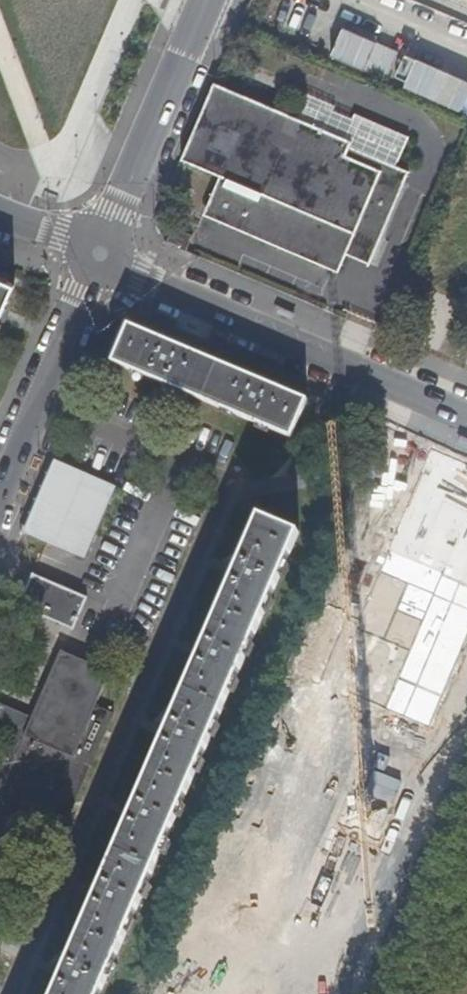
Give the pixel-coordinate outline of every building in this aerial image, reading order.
[(215,223),(235,232),(238,225),(250,231),(248,237),(334,275),(342,257),(345,249),(353,252),(369,248),(372,240),(376,242),(405,175),(347,148),(349,143),(243,96),(237,109),(208,97),(182,160),(219,178),(205,210),(218,216),(215,223)] [(238,225),(235,232),(248,237),(250,231),(238,225)] [(345,249),(342,257),(365,267),(376,242),(372,240),(369,248),(353,252),(345,249)] [(14,284),(0,278),(0,316),(14,284)] [(112,363),(291,439),(307,400),(128,324),(112,363)] [(21,533),(45,543),(74,555),(81,538),(90,541),(113,487),(53,461),(48,474),(47,474),(48,472),(46,471),(37,492),(18,536),(20,536),(21,533)] [(298,533),(259,516),(54,993),(101,993),(298,533)] [(87,599),(31,575),(18,606),(74,630),(87,599)] [(67,825),(71,815),(3,787),(4,784),(13,788),(34,741),(25,737),(61,652),(65,654),(74,630),(18,606),(17,608),(61,627),(24,714),(0,704),(0,796),(67,825)] [(82,740),(96,707),(111,673),(65,654),(61,652),(25,737),(34,741),(13,788),(4,784),(3,787),(71,815),(101,748),(82,740)]
